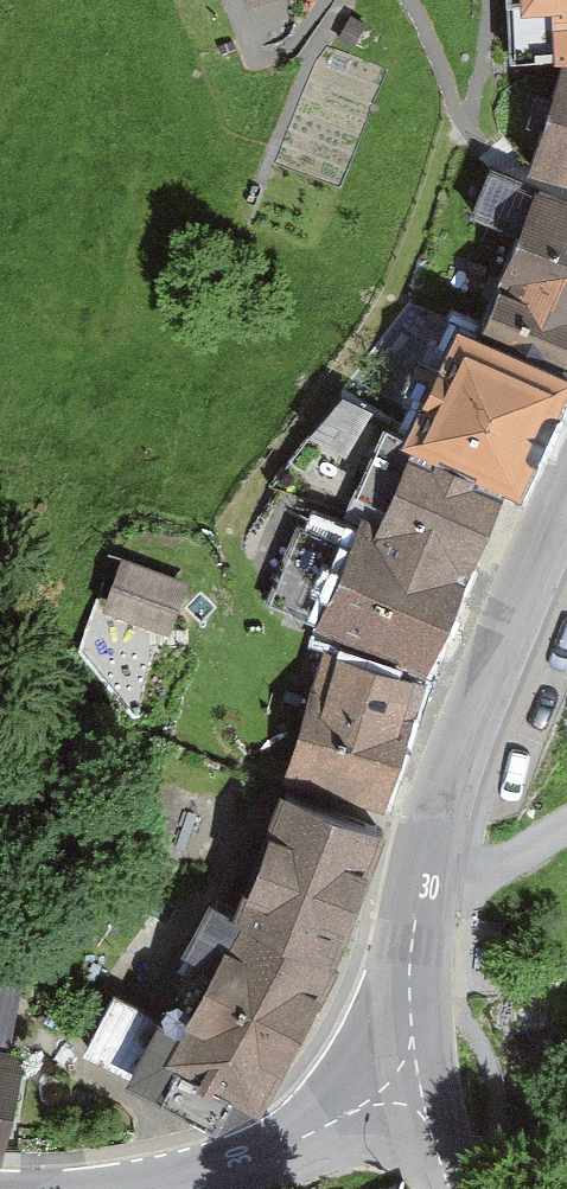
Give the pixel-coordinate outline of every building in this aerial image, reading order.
[(531,63),(566,65),(566,0),(529,0),(531,63)] [(535,180),(566,191),(566,82),(535,180)] [(467,187),(449,231),(491,248),(457,332),(556,372),(566,345),(566,228),(467,187)] [(548,380),(442,333),(438,331),(418,375),(398,366),(382,401),(402,410),(383,452),(387,454),(492,498),(497,500),(548,380)] [(481,497),(387,457),(350,548),(447,586),(481,497)] [(350,548),(338,543),(288,645),(406,686),(447,586),(350,548)] [(165,603),(97,580),(79,633),(147,656),(165,603)] [(403,692),(302,660),(259,793),(361,830),(403,692)] [(309,811),(258,796),(213,920),(314,967),(360,832),(309,811)] [(313,969),(209,920),(137,1071),(241,1120),(313,969)] [(17,1049),(0,1046),(0,1126),(17,1049)]
